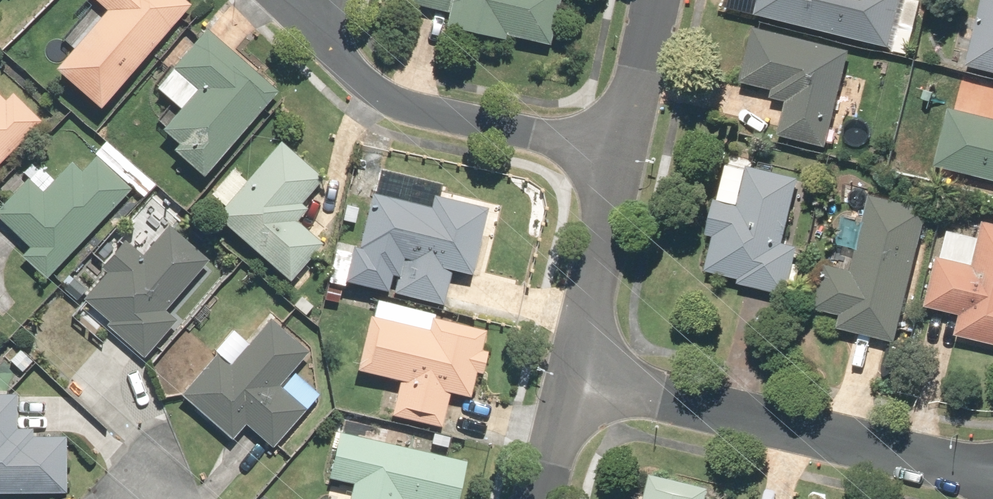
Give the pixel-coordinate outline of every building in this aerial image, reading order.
[(185,5),(180,0),(84,0),(92,7),(62,40),(70,47),(50,69),(93,107),(185,5)] [(404,3),(446,13),(442,30),(500,44),(502,35),(543,45),(554,0),(405,0),(404,3)] [(754,15),(885,47),(897,0),(758,0),(754,15)] [(961,67),(992,76),(992,0),(979,0),(961,67)] [(848,54),(753,28),(737,88),(784,101),(774,137),(822,150),(848,54)] [(202,30),(148,90),(173,113),(156,131),(172,146),(166,153),(197,181),(274,94),(202,30)] [(10,95),(0,105),(0,159),(37,121),(10,95)] [(932,166),(992,181),(992,119),(947,107),(932,166)] [(218,208),(210,217),(285,281),(317,244),(293,223),(304,211),(298,206),(319,181),(274,143),(239,183),(226,172),(205,197),(218,208)] [(68,162),(39,194),(20,177),(0,199),(0,225),(26,248),(20,255),(44,278),(126,190),(92,158),(79,172),(68,162)] [(710,237),(702,271),(735,279),(734,284),(783,296),(795,247),(780,244),(795,179),(744,167),(735,206),(711,200),(703,235),(710,237)] [(468,274),(484,210),(430,197),(427,209),(367,194),(354,245),(398,256),(388,293),(436,305),(445,268),(468,274)] [(823,265),(812,310),(836,315),(833,328),(893,342),(926,209),(867,195),(848,271),(823,265)] [(920,307),(957,316),(952,335),(992,344),(992,225),(981,222),(970,265),(932,256),(920,307)] [(102,275),(80,301),(104,322),(101,326),(140,359),(173,320),(162,311),(205,260),(164,226),(139,256),(121,241),(97,270),(102,275)] [(213,352),(175,395),(227,440),(240,424),(268,448),(305,407),(278,384),(307,351),(267,317),(226,363),(213,352)] [(424,331),(364,317),(351,372),(395,382),(387,416),(437,428),(445,393),(467,398),(473,374),(479,375),(485,352),(477,350),(482,330),(427,318),(424,331)] [(0,394),(0,494),(61,494),(61,438),(31,438),(31,430),(11,430),(11,394),(0,394)] [(331,433),(321,479),(348,485),(345,498),(454,498),(462,461),(331,433)] [(647,475),(642,498),(704,498),(706,488),(647,475)]
